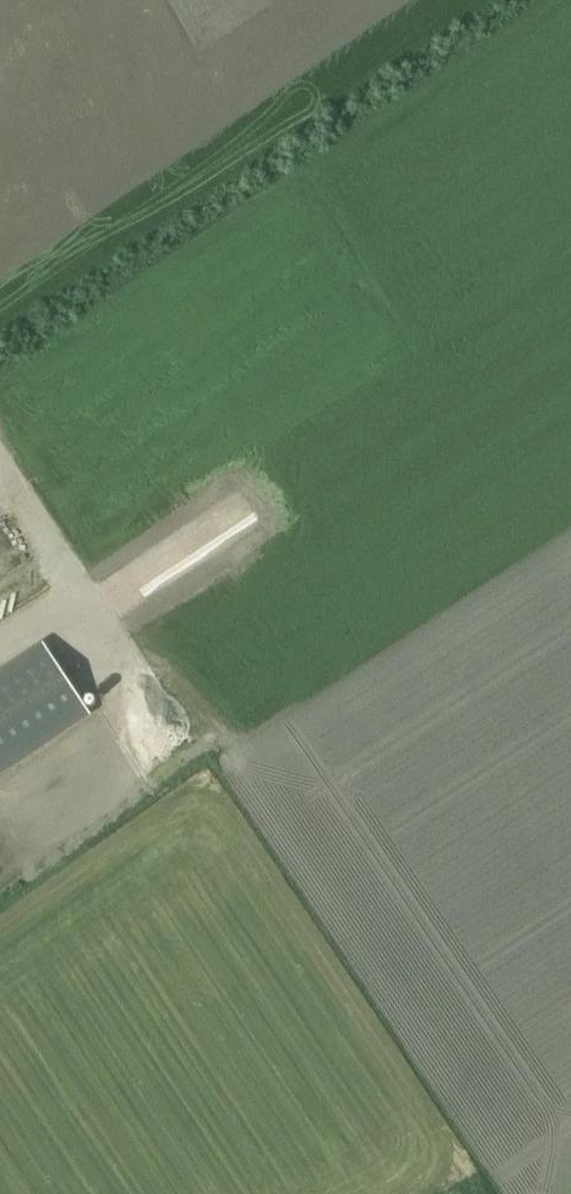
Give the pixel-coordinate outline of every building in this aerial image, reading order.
[(88,711),(45,646),(0,675),(0,770),(88,711)]
